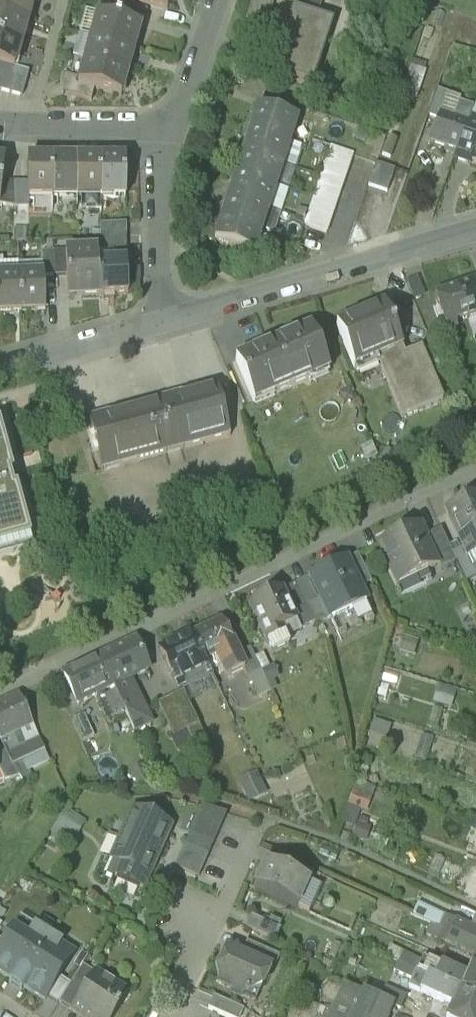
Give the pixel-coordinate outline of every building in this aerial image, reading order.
[(28,23),(35,0),(34,0),(0,0),(0,16),(28,23)] [(98,4),(121,10),(124,0),(99,0),(98,4)] [(170,0),(129,0),(167,11),(170,0)] [(295,13),(317,20),(323,0),(299,0),(295,13)] [(118,22),(121,10),(98,4),(95,15),(99,16),(118,22)] [(333,25),(317,20),(295,13),(292,12),(272,74),(313,88),(333,25)] [(28,23),(0,16),(0,41),(22,47),(28,23)] [(99,16),(92,39),(134,51),(141,28),(118,22),(99,16)] [(92,39),(86,63),(127,74),(134,51),(92,39)] [(22,47),(0,41),(0,65),(7,67),(15,70),(22,47)] [(121,97),(127,74),(86,63),(79,84),(79,85),(94,90),(121,97)] [(419,96),(426,69),(412,66),(405,93),(419,96)] [(0,91),(11,94),(18,70),(15,70),(7,67),(0,91)] [(29,74),(18,70),(11,94),(22,97),(29,74)] [(68,95),(91,102),(94,90),(79,85),(79,84),(72,82),(68,95)] [(428,116),(438,120),(440,115),(441,115),(449,95),(437,91),(428,116)] [(459,104),(454,119),(454,120),(467,124),(470,119),(473,109),(459,104)] [(249,121),(246,129),(291,144),(298,121),(257,108),(254,118),(249,121)] [(457,154),(467,124),(454,120),(454,119),(441,115),(440,115),(438,120),(429,144),(457,154)] [(466,163),(473,144),(475,145),(475,121),(470,119),(467,124),(457,154),(455,159),(466,163)] [(246,143),(243,153),(284,166),(291,144),(246,129),(243,138),(246,143)] [(475,165),(475,145),(473,144),(466,163),(468,164),(468,163),(475,165)] [(304,227),(326,235),(353,156),(330,148),(304,227)] [(235,165),(232,174),(277,188),(284,166),(243,153),(240,163),(235,165)] [(53,198),(53,193),(53,160),(28,160),(28,184),(28,198),(53,198)] [(53,193),(77,193),(77,160),(53,160),(53,193)] [(77,193),(101,193),(101,160),(77,160),(77,193)] [(125,160),(101,160),(101,193),(101,198),(125,199),(125,160)] [(368,187),(387,193),(395,171),(376,164),(368,187)] [(232,187),(229,197),(269,210),(277,188),(232,174),(229,182),(232,187)] [(14,208),(16,184),(2,183),(0,197),(0,205),(14,208)] [(28,184),(16,184),(14,208),(28,208),(28,198),(28,184)] [(220,210),(218,218),(262,233),(269,210),(229,197),(225,207),(220,210)] [(255,255),(262,233),(218,218),(215,226),(218,232),(214,242),(255,255)] [(101,225),(101,238),(126,237),(125,224),(101,225)] [(126,251),(126,237),(101,238),(101,252),(126,251)] [(53,253),(55,278),(67,277),(65,255),(66,254),(66,252),(53,253)] [(44,278),(55,278),(53,253),(41,254),(42,277),(44,277),(44,278)] [(80,298),(100,297),(98,265),(97,254),(97,253),(66,254),(65,255),(67,277),(68,299),(69,298),(69,294),(80,293),(80,298)] [(97,254),(98,265),(114,264),(113,253),(97,254)] [(126,264),(114,264),(98,265),(100,297),(128,295),(126,264)] [(42,277),(19,278),(21,314),(45,312),(44,278),(44,277),(42,277)] [(21,314),(19,278),(0,279),(0,315),(21,314)] [(457,288),(467,320),(475,317),(475,281),(457,288)] [(455,324),(467,320),(457,288),(434,296),(447,334),(458,331),(455,324)] [(337,327),(354,369),(378,359),(402,349),(384,308),(337,327)] [(467,320),(474,337),(475,337),(475,317),(467,320)] [(235,362),(251,399),(271,391),(273,396),(310,381),(308,375),(327,367),(311,330),(235,362)] [(378,359),(402,418),(443,401),(422,349),(405,356),(402,349),(378,359)] [(308,375),(310,381),(329,373),(327,367),(308,375)] [(87,421),(102,473),(103,473),(103,472),(228,438),(229,439),(230,438),(216,386),(214,386),(214,387),(89,421),(89,420),(87,421)] [(271,391),(251,399),(253,404),(273,396),(271,391)] [(20,416),(25,433),(36,430),(31,413),(20,416)] [(30,540),(31,540),(17,489),(14,490),(10,476),(13,476),(0,427),(0,548),(30,540)] [(468,558),(475,554),(475,498),(472,500),(471,499),(464,502),(465,504),(447,513),(464,550),(468,558)] [(433,570),(440,566),(437,559),(426,536),(427,536),(422,525),(413,529),(433,570)] [(377,546),(397,587),(433,570),(413,529),(377,546)] [(426,536),(437,559),(452,552),(441,530),(427,536),(426,536)] [(32,549),(30,540),(0,548),(0,557),(32,549)] [(466,582),(475,577),(475,574),(474,569),(473,569),(468,558),(464,550),(453,555),(466,582)] [(452,552),(437,559),(440,566),(441,569),(456,562),(452,552)] [(468,558),(473,569),(474,569),(474,568),(475,569),(475,554),(468,558)] [(345,561),(356,583),(368,576),(358,555),(345,561)] [(311,578),(331,620),(366,603),(356,583),(345,561),(311,578)] [(309,579),(297,585),(307,606),(319,601),(309,579)] [(315,623),(307,606),(297,585),(281,592),(296,623),(299,630),(315,623)] [(261,630),(272,654),(289,646),(284,637),(281,630),(296,623),(281,592),(250,607),(254,615),(252,616),(259,631),(261,630)] [(221,620),(193,634),(206,661),(218,656),(228,678),(244,670),(245,670),(238,655),(221,620)] [(212,674),(206,661),(193,634),(161,649),(180,689),(212,674)] [(134,640),(99,657),(114,687),(116,692),(119,698),(135,691),(130,680),(149,671),(134,640)] [(248,678),(250,677),(250,676),(261,671),(251,650),(250,649),(238,655),(245,670),(244,670),(248,678)] [(78,704),(114,687),(99,657),(64,673),(78,704)] [(270,691),(261,671),(250,676),(250,677),(259,696),(270,691)] [(440,685),(435,702),(453,707),(458,690),(440,685)] [(135,691),(119,698),(125,712),(131,723),(144,717),(139,706),(142,704),(136,691),(135,691)] [(98,700),(98,701),(109,725),(115,722),(113,718),(125,712),(119,698),(116,692),(98,700)] [(0,741),(19,732),(33,726),(18,695),(0,704),(0,740),(0,741)] [(182,695),(171,700),(185,731),(197,726),(182,695)] [(174,737),(185,731),(171,700),(159,706),(174,737)] [(103,728),(109,725),(98,701),(92,704),(103,728)] [(72,721),(83,743),(93,738),(83,716),(72,721)] [(25,744),(19,732),(0,741),(9,760),(12,766),(14,766),(22,762),(45,751),(39,738),(25,744)] [(14,766),(24,784),(33,780),(22,762),(14,766)] [(242,778),(250,800),(266,794),(258,772),(242,778)] [(355,793),(352,805),(370,810),(373,798),(355,793)] [(202,807),(195,824),(218,835),(227,815),(202,807)] [(75,836),(86,821),(69,809),(58,825),(75,836)] [(114,878),(143,892),(172,828),(133,811),(110,862),(119,866),(113,878),(114,878)] [(195,824),(190,835),(213,846),(218,835),(195,824)] [(190,835),(185,846),(208,856),(213,846),(190,835)] [(185,846),(180,857),(204,867),(208,856),(185,846)] [(199,878),(204,867),(180,857),(175,868),(199,878)] [(277,868),(301,879),(305,868),(281,858),(277,868)] [(119,866),(110,862),(104,877),(105,881),(111,884),(114,878),(113,878),(119,866)] [(254,889),(298,909),(307,889),(310,883),(301,879),(277,868),(266,863),(254,889)] [(320,894),(307,889),(298,909),(309,914),(313,905),(315,905),(320,894)] [(45,1004),(48,998),(61,978),(77,953),(20,917),(4,942),(0,949),(0,975),(45,1004)] [(245,929),(274,942),(280,930),(250,917),(245,929)] [(455,922),(444,917),(440,928),(451,933),(455,922)] [(475,944),(475,931),(475,930),(455,922),(451,933),(475,944)] [(434,939),(440,928),(431,924),(426,936),(434,939)] [(475,957),(475,956),(475,944),(451,933),(440,928),(434,939),(475,957)] [(270,970),(274,972),(280,958),(247,943),(241,956),(271,969),(270,970)] [(232,995),(239,997),(246,995),(246,997),(249,995),(248,994),(262,989),(263,986),(270,970),(271,969),(241,956),(230,952),(224,965),(221,964),(218,971),(223,973),(218,982),(231,988),(232,995)] [(398,963),(411,969),(416,959),(402,953),(398,963)] [(422,962),(416,959),(411,969),(417,972),(422,962)] [(428,977),(434,980),(440,968),(423,960),(422,962),(417,972),(428,977)] [(413,981),(417,972),(411,969),(398,963),(394,972),(413,981)] [(82,967),(71,984),(84,991),(95,975),(82,967)] [(434,980),(460,992),(465,980),(440,968),(434,980)] [(465,980),(460,992),(475,999),(475,973),(470,970),(465,980)] [(410,988),(421,993),(428,977),(417,972),(413,981),(410,988)] [(79,1016),(115,1016),(129,996),(95,975),(84,991),(71,1012),(79,1016)] [(434,980),(428,977),(421,993),(452,1008),(460,992),(434,980)] [(58,1005),(59,1004),(71,985),(61,978),(48,998),(58,1005)] [(59,1004),(71,1012),(84,991),(71,984),(71,985),(59,1004)] [(344,985),(330,1016),(352,1016),(363,994),(344,985)] [(394,1008),(401,1011),(407,998),(386,988),(380,1000),(394,1006),(393,1008),(394,1008)] [(246,995),(239,997),(255,1004),(262,989),(248,994),(249,995),(246,997),(246,995)] [(391,1012),(393,1008),(394,1006),(380,1000),(363,992),(363,994),(352,1016),(389,1016),(391,1012)] [(460,992),(452,1008),(448,1016),(475,1016),(475,999),(460,992)] [(223,1016),(240,1016),(242,1012),(213,999),(208,1010),(212,1012),(223,1016)] [(320,1008),(312,1004),(309,1010),(291,1002),(287,1010),(289,1011),(286,1016),(316,1016),(320,1008)]
